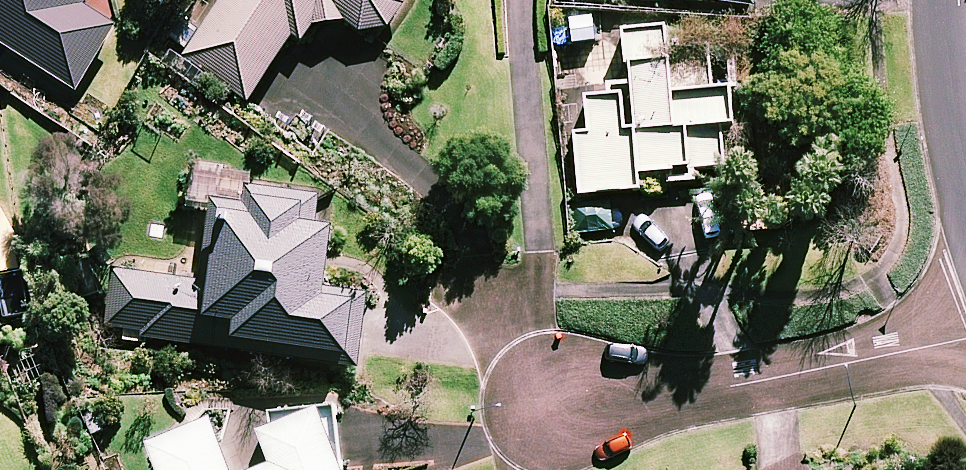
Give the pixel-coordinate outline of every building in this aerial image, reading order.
[(78,90),(118,26),(83,4),(86,0),(0,0),(0,41),(78,90)] [(184,55),(247,100),(294,35),(305,43),(318,24),(347,21),(363,33),(391,30),(408,5),(408,0),(224,0),(184,55)] [(644,170),(667,170),(667,184),(698,183),(697,169),(734,167),(730,32),(623,35),(625,98),(579,99),(582,194),(645,192),(644,170)] [(320,196),(215,182),(202,280),(115,269),(107,332),(232,348),(233,337),(360,353),(368,294),(328,289),(336,227),(316,225),(320,196)] [(326,406),(264,430),(277,464),(261,469),(350,469),(326,406)] [(215,419),(150,444),(160,469),(235,469),(215,419)]
